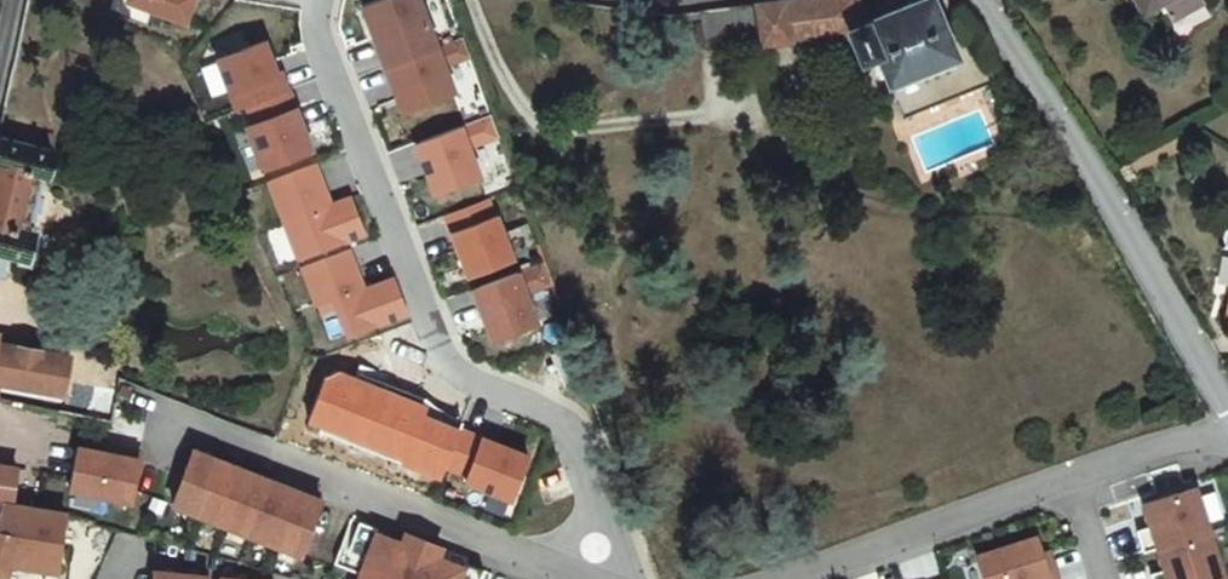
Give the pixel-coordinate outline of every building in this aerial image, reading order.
[(125,1),(180,24),(190,0),(125,0),(125,1)] [(363,3),(381,50),(393,81),(404,108),(454,89),(444,62),(470,53),(463,34),(437,44),(420,0),(369,0),(363,3)] [(757,2),(761,35),(761,42),(846,30),(859,60),(875,54),(887,83),(957,56),(936,0),(916,0),(869,18),(862,0),(771,0),(757,2)] [(1076,16),(1099,60),(1117,50),(1134,81),(1167,63),(1151,32),(1184,15),(1226,29),(1227,23),(1227,0),(1106,0),(1076,16)] [(757,2),(725,6),(729,39),(761,35),(757,2)] [(263,40),(215,58),(234,108),(246,104),(287,88),(284,78),(281,70),(275,72),(263,40)] [(246,125),(262,166),(310,148),(301,124),(287,88),(246,104),(253,122),(246,125)] [(491,112),(415,141),(422,159),(434,190),(479,173),(468,145),(499,133),(491,112)] [(14,270),(18,253),(27,255),(33,228),(24,226),(37,174),(46,176),(53,149),(2,137),(0,146),(0,267),(14,270)] [(314,161),(267,180),(297,258),(363,232),(353,205),(350,196),(330,203),(314,161)] [(452,230),(469,276),(522,256),(499,195),(446,214),(452,230)] [(349,248),(298,267),(313,305),(333,298),(348,335),(409,312),(400,289),(395,277),(365,289),(349,248)] [(542,261),(474,288),(481,307),(493,337),(536,319),(525,289),(549,279),(542,261)] [(4,383),(62,397),(68,358),(0,344),(0,383),(4,383)] [(460,428),(446,466),(469,474),(466,481),(512,498),(529,454),(487,438),(460,428)] [(91,442),(91,448),(112,451),(113,445),(91,442)] [(91,448),(73,445),(66,487),(129,496),(137,449),(125,447),(113,445),(112,451),(91,448)] [(205,454),(192,449),(171,503),(298,553),(319,499),(307,494),(283,485),(257,475),(231,464),(205,454)] [(5,574),(8,559),(56,567),(63,513),(10,499),(20,465),(0,459),(0,573),(5,574)] [(1143,502),(1150,524),(1136,529),(1139,539),(1143,550),(1157,546),(1164,568),(1150,572),(1152,578),(1224,578),(1194,486),(1143,502)] [(339,545),(333,561),(359,572),(375,533),(376,528),(367,524),(358,521),(347,549),(339,545)] [(356,578),(478,578),(482,569),(473,566),(463,562),(462,566),(436,557),(440,546),(404,532),(400,543),(375,533),(359,572),(356,578)] [(1035,536),(976,554),(984,578),(1056,578),(1054,570),(1047,572),(1040,553),(1035,536)] [(1047,551),(1040,553),(1047,572),(1054,570),(1050,559),(1047,551)]
